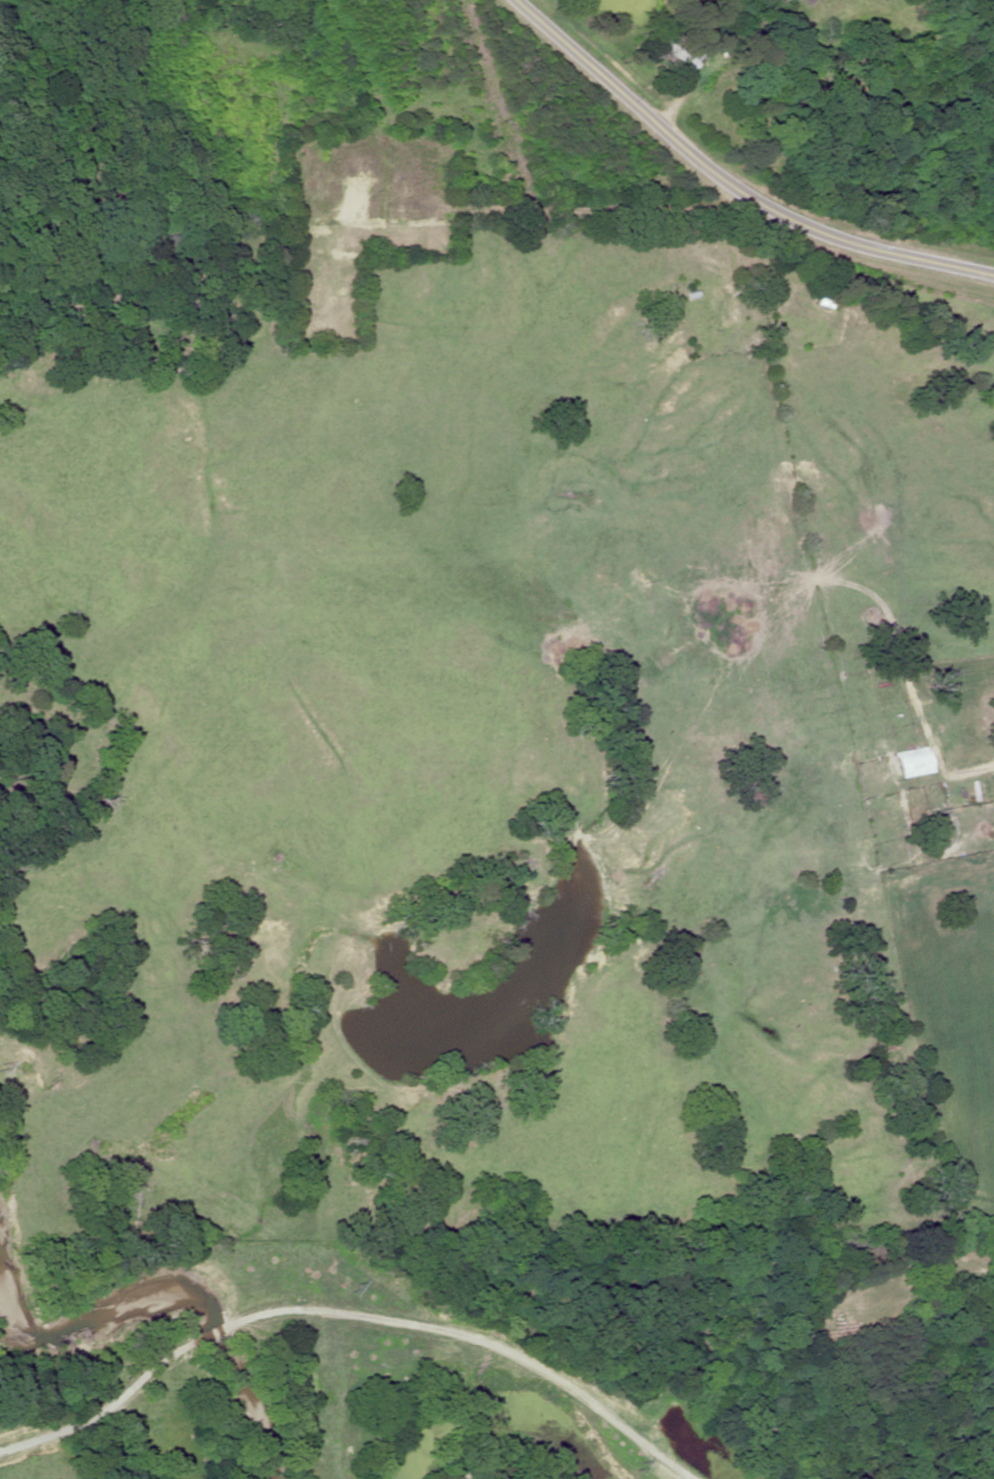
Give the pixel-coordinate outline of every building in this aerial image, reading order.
[(682,80),(688,74),(680,67),(675,74),(682,80)] [(827,310),(833,293),(818,287),(812,305),(827,310)] [(893,753),(898,779),(930,772),(925,746),(893,753)]
